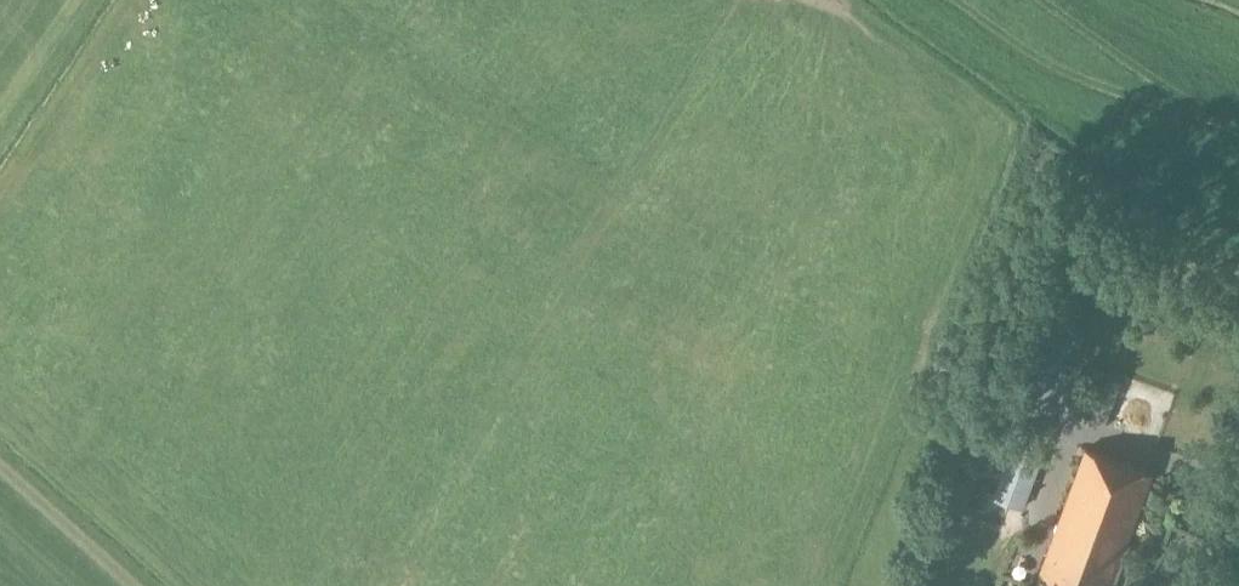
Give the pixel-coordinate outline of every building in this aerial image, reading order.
[(1089,432),(1137,440),(1141,418),(1122,415),(1129,377),(1099,372),(1089,432)] [(1002,468),(991,497),(1022,509),(1050,435),(1011,420),(994,465),(1002,468)] [(1060,514),(1036,580),(1053,585),(1108,585),(1150,472),(1084,448),(1060,514)]
